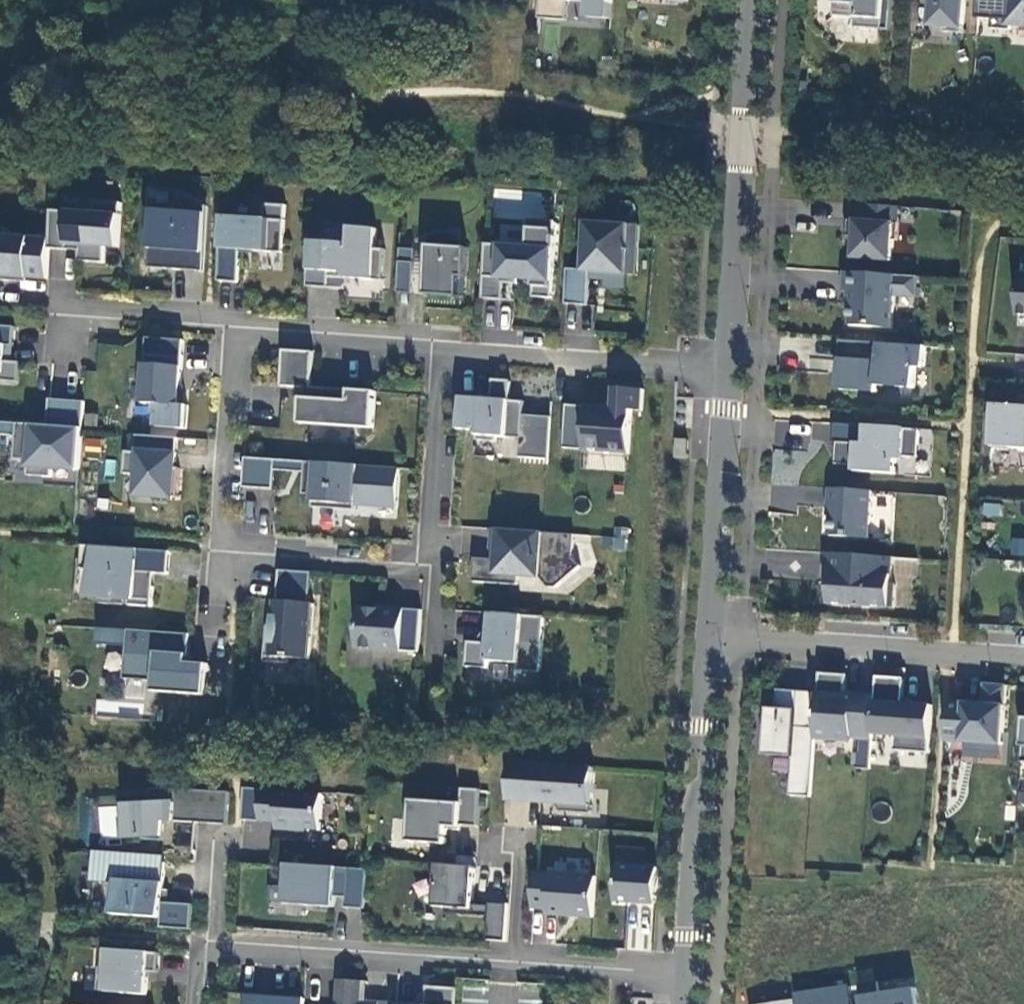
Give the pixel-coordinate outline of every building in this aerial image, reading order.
[(540,19),(568,20),(570,1),(590,2),(590,17),(612,19),(613,0),(542,0),(540,19)] [(886,0),(837,0),(835,17),(857,19),(857,29),(884,31),(886,0)] [(932,27),(945,28),(945,33),(964,34),(966,0),(934,0),(932,27)] [(980,19),(993,20),(993,29),(1011,30),(1012,26),(1023,27),(1023,0),(981,0),(980,19)] [(178,212),(180,205),(180,191),(150,188),(149,210),(178,212)] [(63,194),(62,211),(95,214),(95,201),(97,201),(97,196),(63,194)] [(122,203),(97,201),(95,201),(95,214),(62,211),(53,211),(51,239),(50,249),(80,251),(79,261),(104,263),(105,246),(119,247),(122,203)] [(265,218),(223,216),(218,280),(238,282),(240,249),(282,252),(286,205),(266,203),(265,218)] [(208,207),(180,205),(178,212),(149,210),(147,233),(152,234),(150,268),(203,272),(208,207)] [(900,207),(859,205),(858,221),(848,220),(847,237),(856,237),(854,259),(892,261),(894,240),(898,241),(900,207)] [(529,247),(486,244),(482,298),(502,300),(503,283),(504,278),(519,279),(533,280),(532,297),(551,298),(557,222),(531,220),(529,247)] [(322,237),(311,236),(311,241),(351,244),(353,227),(353,223),(331,222),(330,235),(322,234),(322,237)] [(583,270),(568,269),(566,304),(588,305),(591,272),(637,275),(640,225),(586,222),(583,270)] [(377,229),(353,227),(351,244),(311,241),(308,286),(329,288),(330,277),(330,272),(344,272),(348,278),(383,281),(386,249),(376,249),(377,229)] [(48,279),(50,249),(51,239),(7,236),(8,229),(0,228),(0,281),(10,281),(11,277),(28,278),(48,279)] [(425,294),(459,297),(460,277),(466,277),(468,248),(462,247),(464,230),(429,236),(425,294)] [(401,249),(400,263),(415,264),(415,250),(401,249)] [(413,294),(415,264),(400,263),(397,293),(413,294)] [(918,277),(845,272),(844,292),(852,293),(849,326),(892,329),(894,296),(917,297),(918,277)] [(0,326),(0,381),(19,382),(20,362),(12,362),(5,361),(6,346),(13,346),(14,327),(0,326)] [(184,340),(148,337),(143,403),(179,406),(184,340)] [(924,346),(840,340),(838,361),(840,361),(838,389),(877,392),(877,385),(913,387),(915,366),(923,367),(924,346)] [(13,346),(6,346),(5,361),(12,362),(13,346)] [(283,352),(281,386),(302,387),(300,420),(373,425),(374,391),(311,387),(313,355),(283,352)] [(490,399),(461,397),(458,429),(476,431),(475,440),(495,441),(495,436),(521,438),(523,401),(508,400),(510,380),(492,379),(490,399)] [(643,410),(644,389),(615,388),(613,407),(583,405),(581,426),(585,426),(584,449),(629,452),(632,410),(643,410)] [(50,399),(48,426),(63,427),(65,400),(50,399)] [(63,427),(48,426),(0,423),(0,435),(17,436),(16,460),(30,460),(29,476),(52,477),(53,469),(80,470),(85,402),(65,400),(63,427)] [(995,404),(992,447),(1023,449),(1023,406),(995,404)] [(300,423),(372,428),(373,425),(300,420),(300,423)] [(918,457),(920,429),(835,423),(833,442),(837,443),(835,464),(856,465),(856,471),(895,474),(896,459),(903,460),(904,456),(918,457)] [(175,468),(177,438),(138,435),(137,452),(127,451),(125,474),(140,475),(139,495),(178,498),(180,468),(175,468)] [(687,440),(676,439),(675,458),(686,459),(687,440)] [(399,468),(305,462),(276,459),(246,458),(244,488),(274,489),(275,470),(305,472),(303,501),(312,502),(312,509),(355,512),(354,516),(395,519),(399,468)] [(872,491),(830,488),(829,503),(832,504),(830,536),(868,538),(872,491)] [(981,517),(1001,516),(1001,502),(981,503),(981,517)] [(616,525),(610,547),(624,551),(630,528),(616,525)] [(574,534),(492,529),(490,550),(493,550),(492,559),(475,558),(473,581),(518,585),(519,575),(540,577),(548,587),(556,587),(580,566),(572,557),(574,534)] [(1023,554),(1023,537),(1010,537),(1010,554),(1023,554)] [(168,575),(169,552),(85,546),(83,568),(76,568),(74,595),(99,597),(99,603),(113,604),(113,598),(130,599),(129,605),(152,607),(154,587),(147,587),(148,573),(155,573),(168,575)] [(892,558),(826,553),(824,572),(830,571),(828,603),(893,607),(894,584),(890,584),(892,558)] [(311,572),(278,570),(277,601),(274,601),(272,626),(272,635),(267,635),(265,662),(291,664),(291,658),(308,659),(312,603),(309,603),(311,572)] [(155,573),(148,573),(147,587),(154,587),(155,573)] [(74,601),(99,603),(99,597),(74,595),(74,601)] [(419,653),(422,610),(386,608),(385,610),(360,608),(357,649),(419,653)] [(489,643),(479,642),(469,641),(467,667),(488,669),(489,661),(519,663),(519,670),(540,672),(544,617),(486,613),(485,632),(490,632),(489,643)] [(190,634),(130,630),(127,680),(156,682),(155,692),(206,695),(208,664),(188,663),(190,634)] [(479,641),(479,642),(489,643),(490,632),(485,632),(479,641)] [(819,673),(818,692),(815,735),(862,738),(872,739),(873,735),(875,696),(854,695),(854,696),(845,696),(847,675),(819,673)] [(904,678),(876,676),(875,696),(873,735),(895,736),(894,751),(929,753),(932,705),(902,703),(904,678)] [(983,704),(948,702),(945,741),(1002,745),(1006,686),(984,684),(983,704)] [(815,735),(818,692),(778,690),(777,709),(769,709),(765,756),(793,757),(790,796),(811,797),(815,735)] [(862,738),(860,753),(871,754),(872,739),(862,738)] [(860,753),(856,753),(855,769),(870,769),(871,754),(860,753)] [(511,801),(545,803),(555,803),(563,811),(592,814),(595,767),(513,762),(511,801)] [(166,819),(176,820),(176,822),(229,825),(231,792),(171,788),(154,790),(154,804),(126,806),(127,817),(122,817),(123,838),(145,837),(145,839),(165,840),(166,819)] [(462,803),(413,800),(410,842),(447,844),(448,829),(461,831),(462,826),(479,827),(481,790),(463,788),(462,803)] [(264,790),(246,789),(244,821),(261,823),(264,790)] [(323,794),(264,790),(261,823),(279,824),(278,830),(321,833),(323,794)] [(528,827),(530,803),(505,801),(503,825),(528,827)] [(368,870),(288,864),(285,904),(335,907),(336,897),(346,898),(345,908),(366,909),(368,870)] [(476,867),(439,864),(436,907),(448,908),(448,913),(489,916),(487,940),(506,941),(509,904),(490,902),(490,906),(474,905),(476,867)] [(659,868),(619,865),(616,901),(657,904),(659,871),(659,868)] [(597,877),(536,873),(534,908),(549,909),(549,914),(594,917),(597,877)] [(165,883),(117,880),(115,915),(162,918),(162,928),(191,930),(193,905),(163,903),(165,883)] [(160,953),(110,950),(109,968),(101,968),(100,991),(147,995),(149,972),(159,972),(160,953)] [(911,973),(859,984),(858,979),(744,1002),(745,1003),(917,1003),(911,973)] [(339,980),(337,1003),(378,1003),(367,1003),(362,1002),(363,982),(339,980)] [(458,989),(428,986),(427,1003),(457,1003),(458,989)] [(247,994),(247,1003),(305,1003),(305,998),(247,994)]
